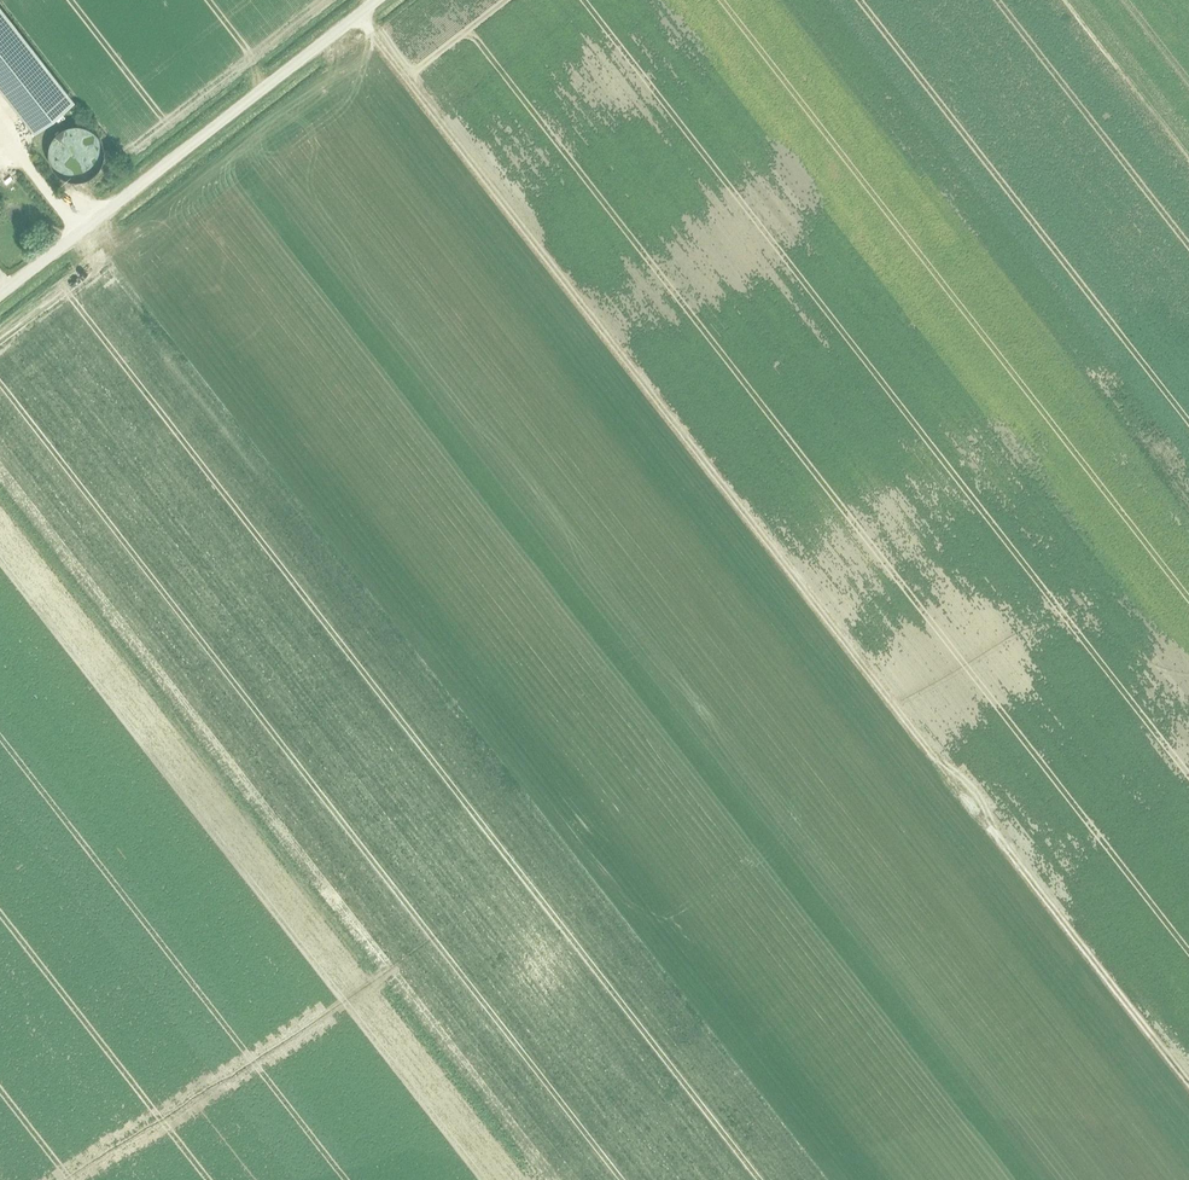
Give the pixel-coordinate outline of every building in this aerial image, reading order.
[(0,7),(0,87),(34,130),(73,100),(42,61),(0,7)] [(100,152),(100,148),(100,142),(98,138),(96,134),(92,130),(88,127),(84,125),(79,124),(75,124),(69,124),(66,126),(61,128),(58,132),(55,135),(53,140),(52,143),(51,148),(52,153),(53,157),(56,162),(59,165),(62,168),(66,170),(71,172),(76,172),(81,172),(86,170),(90,168),(94,165),(96,162),(99,157),(100,152)] [(4,177),(12,170),(8,165),(11,163),(0,150),(0,173),(4,177)]
